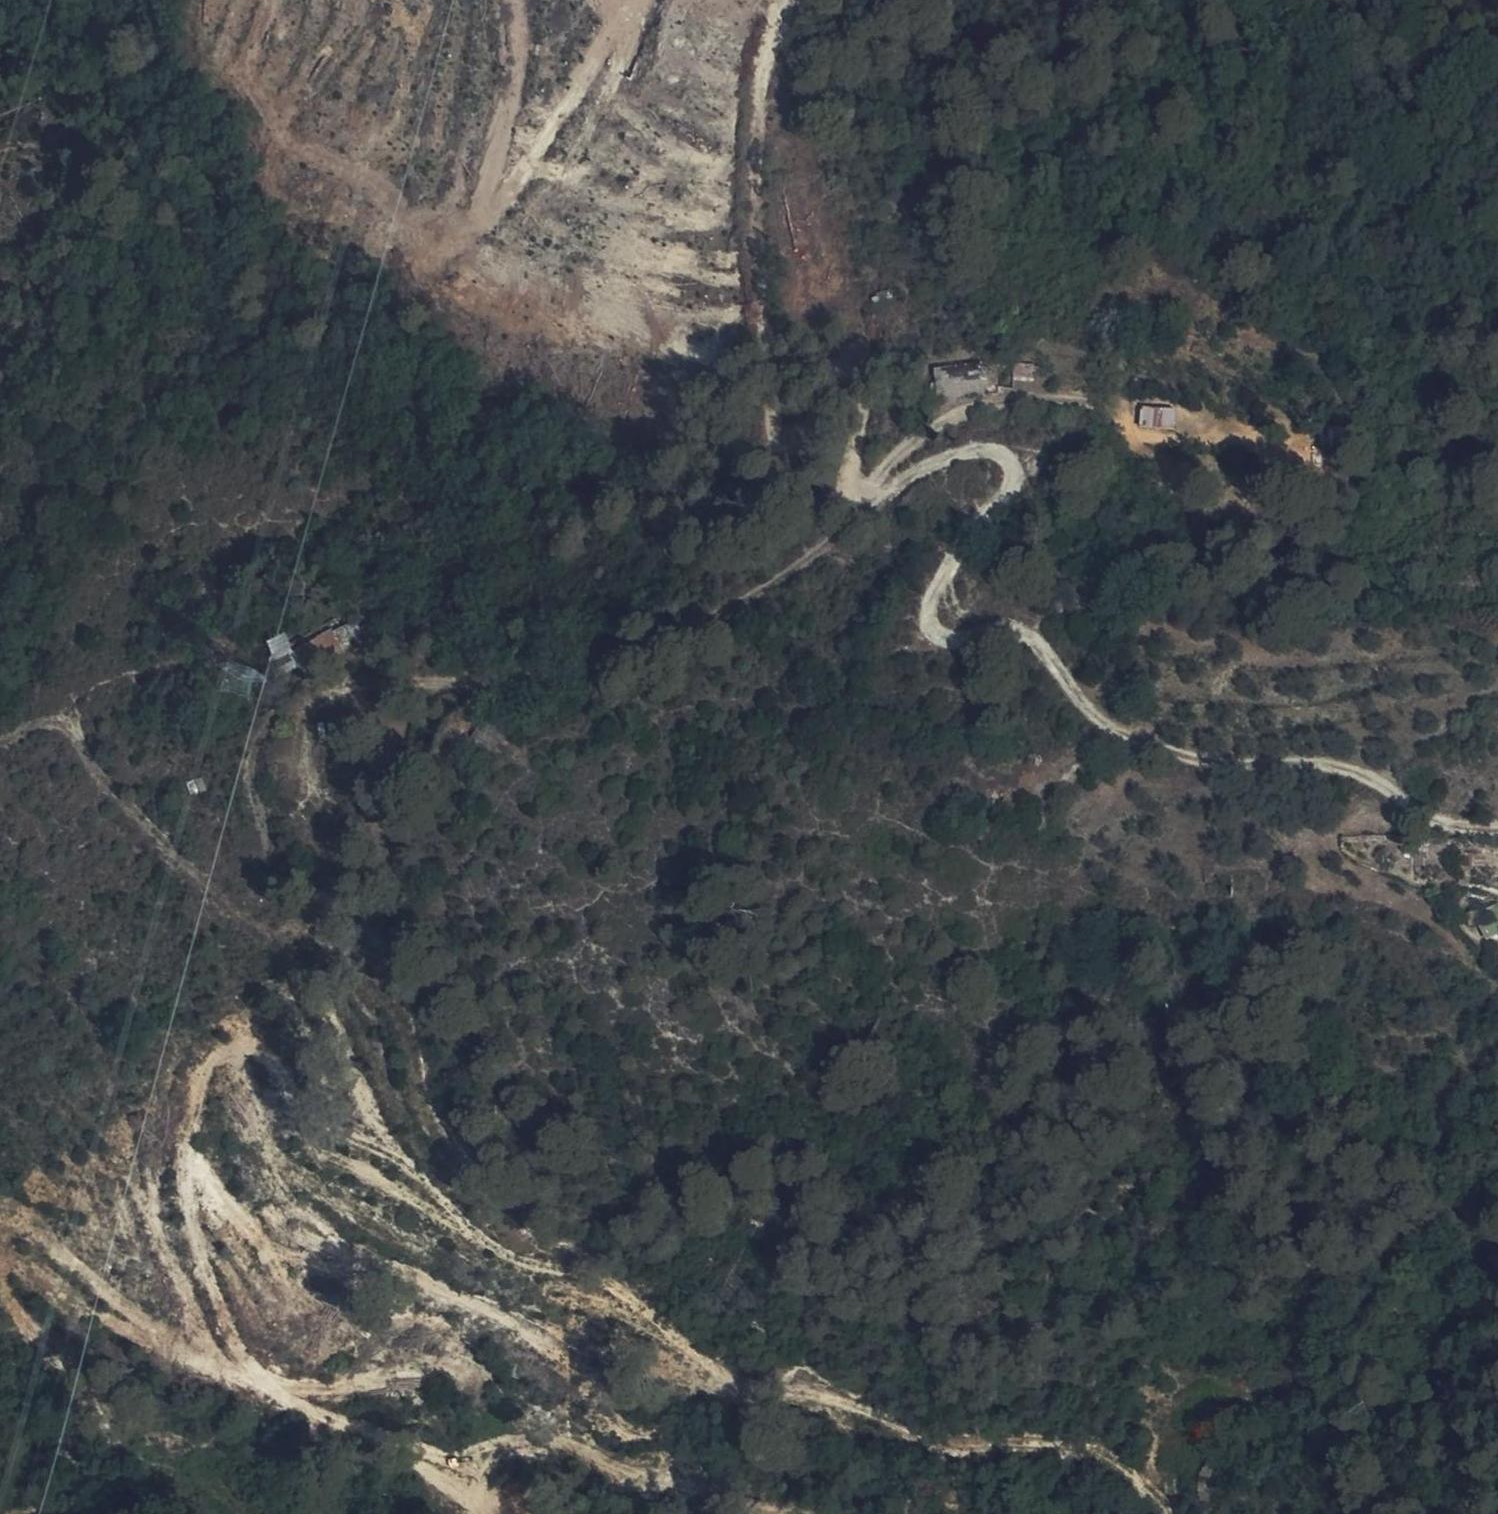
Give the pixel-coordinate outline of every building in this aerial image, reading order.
[(998,397),(995,368),(942,374),(948,402),(998,397)] [(322,657),(342,650),(336,629),(316,636),(322,657)] [(1493,928),(1490,923),(1481,928),(1489,946),(1486,947),(1495,964),(1497,962),(1497,926),(1493,928)]
